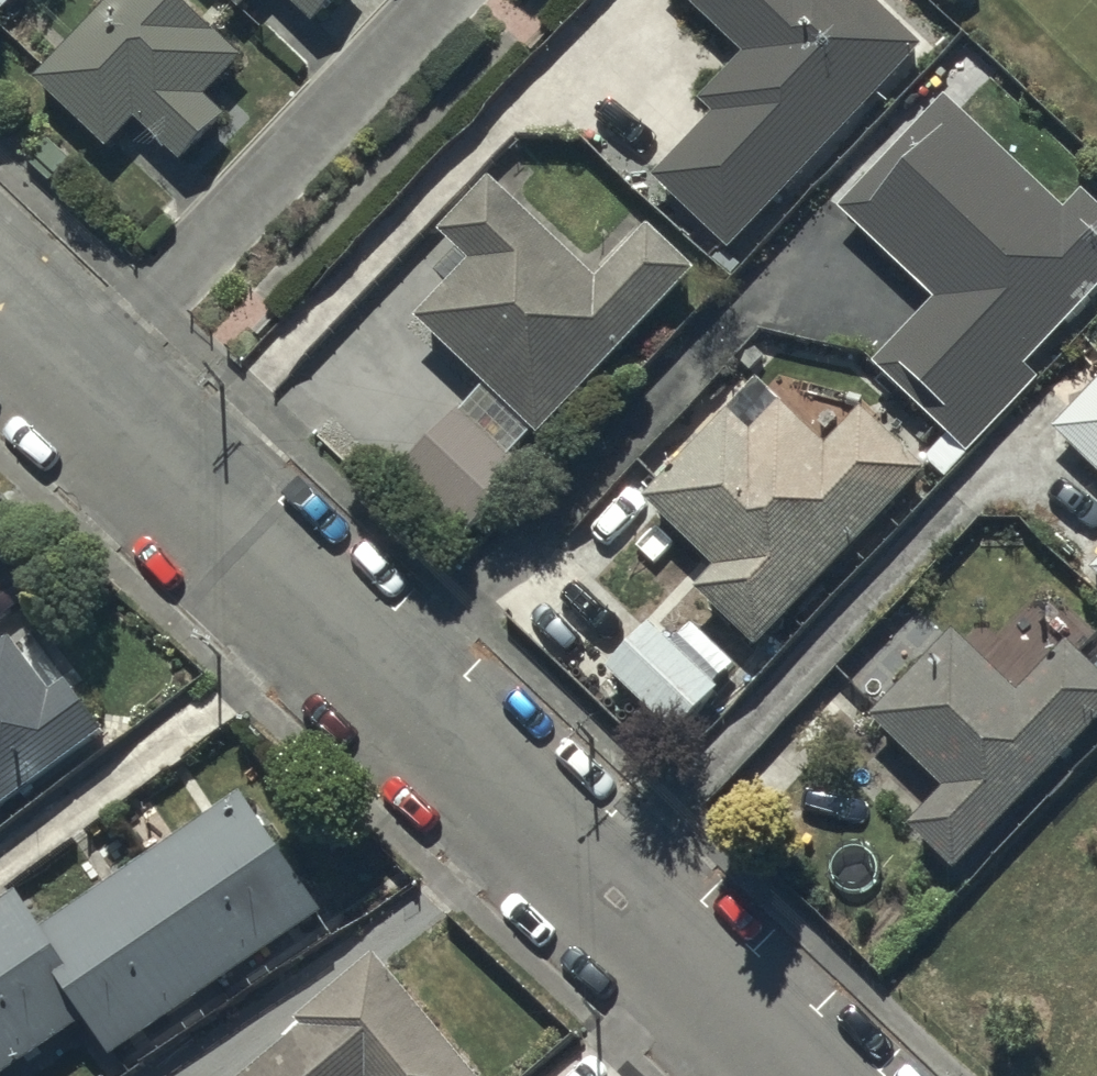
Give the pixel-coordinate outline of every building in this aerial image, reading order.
[(113,156),(140,127),(186,169),(230,122),(211,104),(248,64),(179,0),(120,0),(39,86),(113,156)] [(245,16),(260,0),(228,0),(245,16)] [(317,29),(344,0),(286,0),(317,29)] [(734,257),(927,53),(871,0),(684,0),(748,61),(704,108),(717,120),(657,184),(734,257)] [(970,459),(1042,384),(1030,373),(1096,304),(1096,208),(1088,199),(1070,218),(950,105),(844,217),(939,307),(878,371),(970,459)] [(421,328),(545,446),(702,280),(655,236),(604,289),(497,188),(446,243),(476,271),(421,328)] [(700,599),(762,657),(932,478),(868,418),(833,455),(764,389),(649,509),(721,577),(700,599)] [(1059,437),(1096,473),(1096,397),(1059,437)] [(402,481),(470,544),(530,479),(463,416),(402,481)] [(655,631),(611,677),(680,741),(723,696),(655,631)] [(961,882),(1096,739),(1096,676),(1072,653),(1024,703),(959,641),(877,728),(951,799),(915,837),(961,882)] [(109,740),(72,691),(57,702),(15,646),(0,658),(0,820),(109,740)] [(329,924),(247,804),(48,939),(24,904),(0,920),(0,1075),(26,1075),(92,1032),(116,1068),(329,924)] [(379,965),(302,1030),(308,1038),(262,1075),(473,1075),(379,965)]
